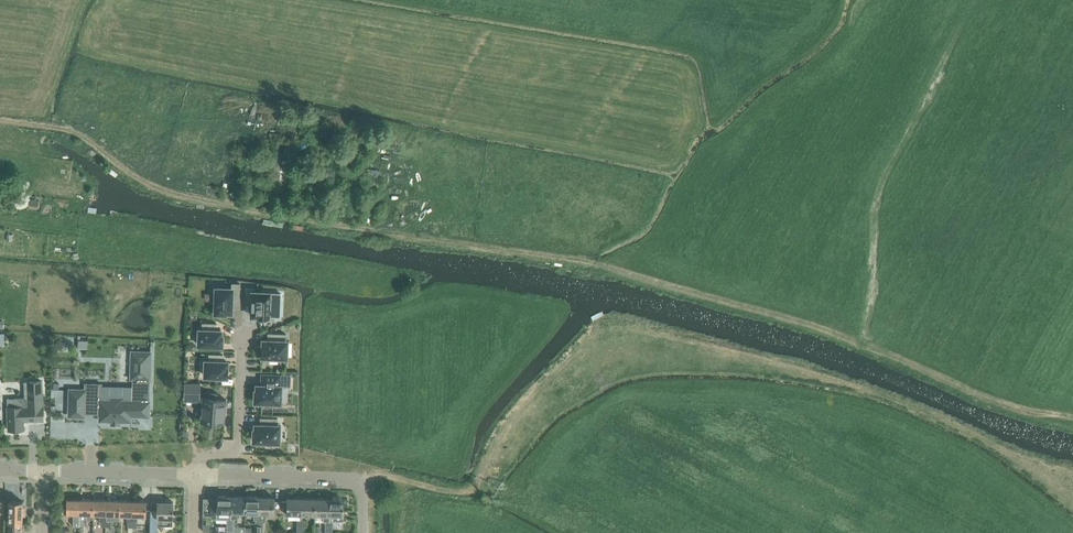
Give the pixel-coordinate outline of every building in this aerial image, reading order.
[(215,288),(215,313),(226,313),(226,312),(231,312),(231,308),(238,308),(239,283),(231,283),(231,288),(215,288)] [(246,288),(246,301),(252,301),(252,316),(258,316),(274,317),(274,316),(275,303),(280,303),(281,293),(274,293),(254,292),(254,288),(246,288)] [(201,344),(224,344),(225,335),(223,335),(224,329),(218,329),(219,322),(205,322),(205,329),(202,329),(201,344)] [(264,344),(264,355),(272,355),(272,358),(281,358),(281,356),(289,356),(289,339),(288,339),(288,332),(270,332),(270,339),(265,339),(265,344),(264,344)] [(112,421),(112,423),(119,423),(119,421),(131,421),(131,416),(149,416),(150,353),(132,352),(131,378),(133,379),(132,400),(130,403),(128,401),(122,401),(118,399),(114,399),(110,401),(101,401),(102,384),(85,384),(85,390),(70,390),(69,416),(85,417),(85,414),(100,414),(100,420),(112,421)] [(207,361),(204,361),(204,376),(227,376),(227,367),(226,367),(226,361),(221,361),(221,354),(207,354),(207,361)] [(258,389),(258,399),(265,400),(265,402),(276,402),(276,400),(283,400),(284,384),(282,383),(283,372),(264,372),(264,383),(260,383),(260,389),(258,389)] [(8,431),(24,430),(24,421),(36,421),(36,418),(43,418),(42,381),(30,382),(30,398),(7,399),(8,431)] [(200,383),(184,383),(184,394),(200,394),(200,383)] [(225,423),(224,423),(227,400),(217,399),(217,393),(205,392),(205,398),(203,397),(201,421),(201,422),(224,424),(225,423)] [(254,434),(253,441),(279,442),(279,426),(277,426),(277,419),(260,418),(260,429),(255,428),(255,434),(254,434)] [(225,518),(227,518),(231,518),(232,496),(217,496),(217,502),(210,502),(210,515),(217,515),(217,512),(225,512),(225,518)] [(235,518),(240,518),(240,512),(246,512),(246,496),(232,496),(231,518),(235,518)] [(255,519),(260,519),(260,497),(246,496),(246,512),(253,513),(253,519),(255,519)] [(260,497),(260,519),(255,519),(255,526),(263,526),(263,520),(265,520),(265,513),(280,513),(281,501),(274,501),(274,497),(260,497)] [(288,501),(281,501),(280,513),(301,514),(302,498),(288,498),(288,501)] [(316,499),(302,498),(301,514),(315,514),(316,499)] [(81,500),(67,499),(67,514),(73,514),(73,526),(80,526),(81,500)] [(325,521),(325,527),(329,527),(330,499),(316,499),(315,514),(323,515),(323,520),(325,521)] [(344,499),(330,499),(329,527),(333,527),(333,521),(335,521),(343,521),(344,499)] [(85,526),(85,519),(93,519),(94,514),(94,500),(81,500),(80,526),(81,526),(83,526),(85,526)] [(102,526),(106,527),(107,500),(94,500),(94,514),(100,515),(99,522),(102,522),(102,526)] [(113,515),(120,515),(120,501),(107,500),(106,527),(111,527),(111,522),(113,522),(113,515)] [(9,532),(22,532),(23,502),(9,501),(9,522),(16,522),(15,529),(9,529),(9,532)] [(133,528),(133,515),(134,501),(120,501),(120,515),(127,515),(127,521),(128,521),(128,527),(133,528)] [(147,502),(134,501),(133,515),(133,528),(138,528),(138,515),(147,516),(147,502)] [(150,532),(158,532),(158,525),(173,526),(174,511),(174,502),(158,502),(158,510),(151,510),(150,532)]
